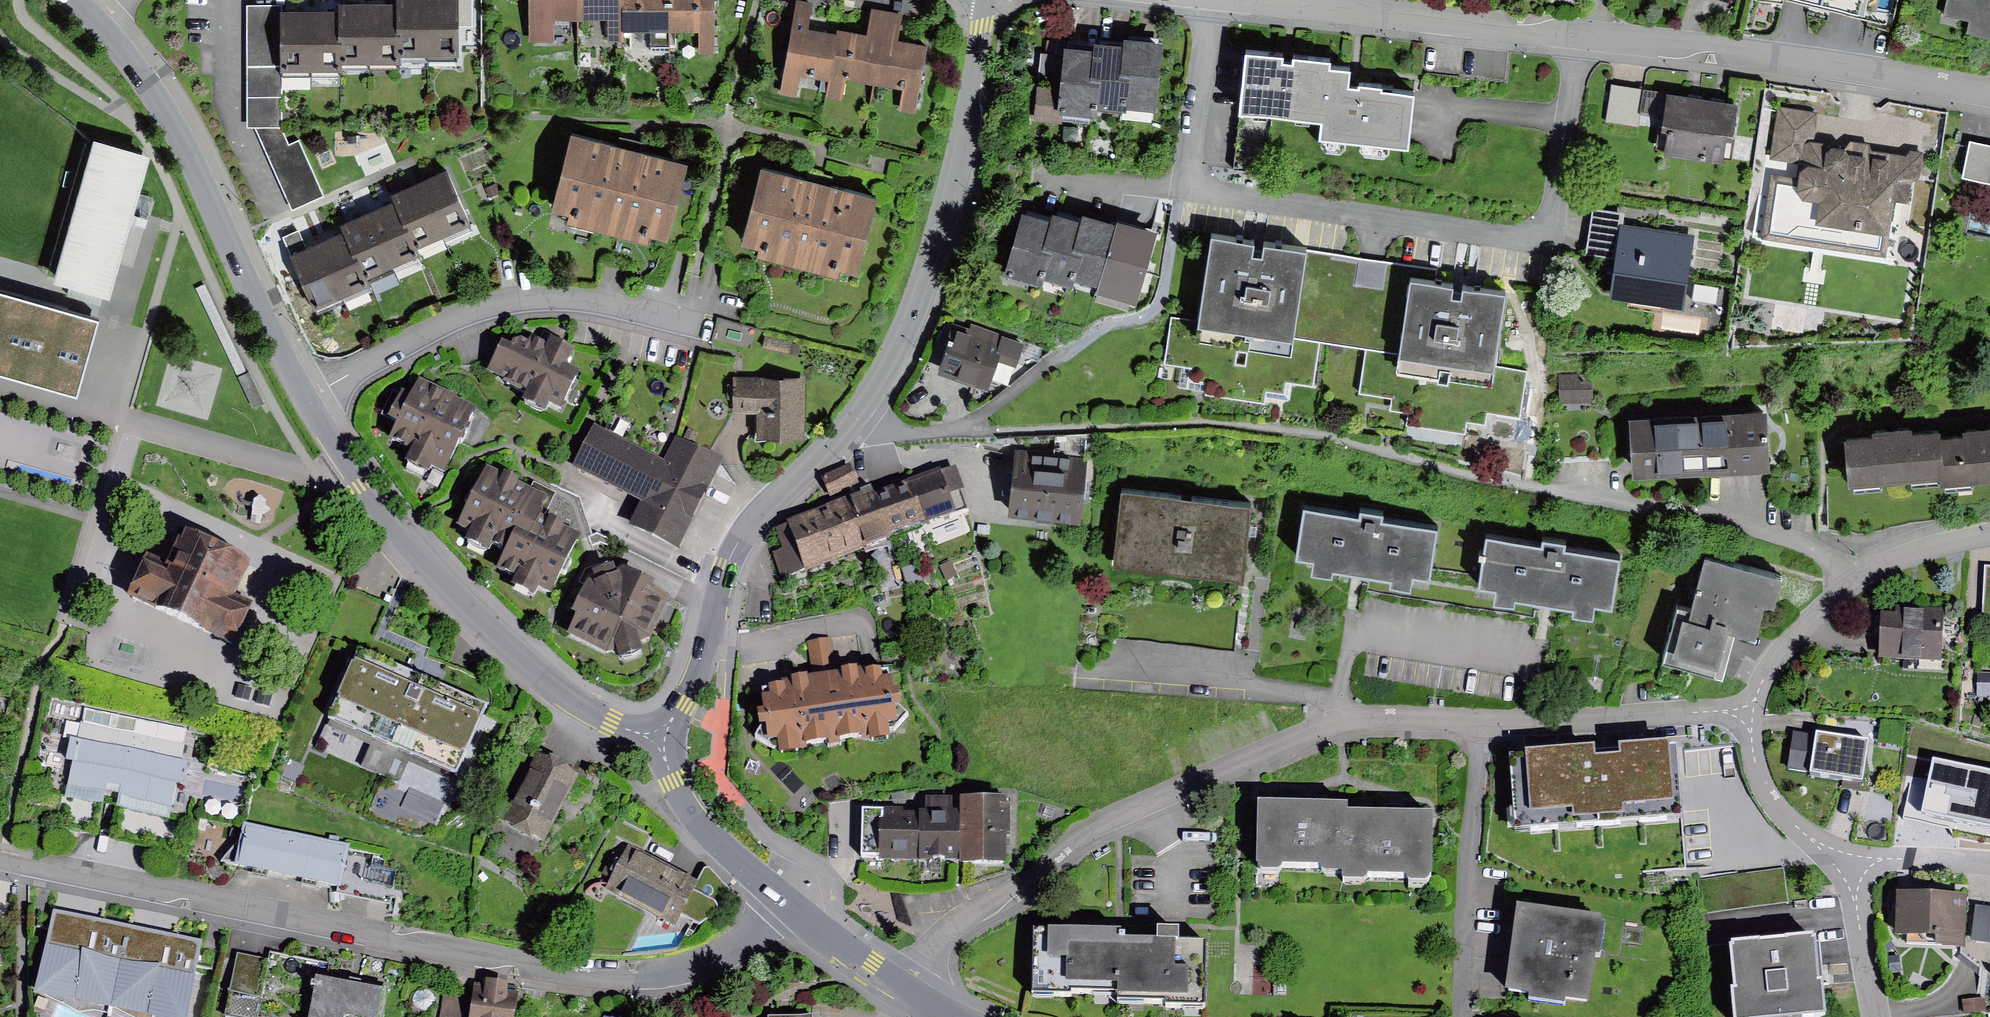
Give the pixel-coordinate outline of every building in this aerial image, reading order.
[(341,63),(371,62),(371,1),(342,0),(342,7),(341,63)] [(401,54),(428,54),(429,0),(402,0),(401,1),(401,54)] [(428,54),(458,54),(458,0),(429,0),(428,54)] [(580,15),(580,0),(530,0),(529,39),(552,40),(552,17),(580,15)] [(580,15),(607,15),(607,41),(626,41),(626,29),(626,0),(580,0),(580,15)] [(626,29),(671,28),(671,0),(626,0),(626,29)] [(671,28),(699,28),(699,54),(716,53),(715,0),(671,0),(671,28)] [(780,93),(797,95),(800,74),(827,78),(835,33),(808,28),(812,0),(795,0),(780,93)] [(1865,9),(1867,0),(1822,0),(1865,9)] [(1944,15),(1969,19),(1966,32),(1989,37),(1989,0),(1947,0),(1944,15)] [(401,1),(371,1),(371,62),(401,63),(401,54),(401,1)] [(280,4),(247,4),(247,126),(255,125),(294,209),(325,194),(298,139),(289,142),(282,127),(280,69),(280,8),(280,4)] [(342,7),(312,8),(313,69),(342,68),(341,63),(342,7)] [(835,33),(827,78),(824,97),(840,100),(845,74),(874,79),(888,10),(872,7),(867,32),(837,26),(835,33)] [(280,8),(280,69),(313,69),(312,8),(280,8)] [(902,13),(888,10),(874,79),(905,85),(900,111),(915,114),(928,45),(897,39),(902,13)] [(1125,40),(1122,107),(1156,108),(1159,34),(1125,33),(1125,40)] [(1122,107),(1125,40),(1096,39),(1096,44),(1093,106),(1122,107)] [(1093,106),(1096,44),(1061,42),(1059,84),(1037,83),(1036,117),(1062,118),(1062,110),(1093,111),(1093,106)] [(1322,118),(1328,66),(1329,58),(1294,54),(1294,60),(1286,59),(1281,58),(1282,51),(1246,47),(1238,108),(1322,118)] [(1328,66),(1322,118),(1322,132),(1407,142),(1412,90),(1381,87),(1382,82),(1360,80),(1359,85),(1352,84),(1347,84),(1349,68),(1328,66)] [(1735,102),(1610,83),(1604,122),(1637,127),(1638,116),(1659,119),(1655,145),(1727,156),(1735,102)] [(1815,114),(1776,108),(1768,161),(1795,165),(1791,194),(1797,202),(1813,205),(1807,245),(1881,256),(1884,237),(1897,234),(1905,179),(1915,181),(1919,151),(1905,149),(1899,155),(1867,150),(1863,141),(1844,141),(1841,149),(1810,144),(1815,114)] [(635,149),(570,132),(549,208),(567,212),(565,219),(648,242),(652,229),(666,233),(685,163),(635,149)] [(147,151),(92,135),(52,277),(107,292),(147,151)] [(1967,139),(1961,172),(1989,177),(1987,185),(1989,186),(1989,144),(1967,139)] [(820,178),(761,163),(740,241),(758,246),(756,253),(838,274),(840,266),(858,270),(879,194),(820,178)] [(447,167),(421,178),(446,235),(472,223),(447,167)] [(396,198),(417,247),(446,235),(421,178),(393,191),(396,198)] [(396,198),(369,210),(394,265),(421,253),(417,247),(396,198)] [(1622,211),(1591,206),(1583,253),(1611,257),(1605,295),(1682,307),(1693,235),(1620,224),(1622,211)] [(1051,215),(1036,272),(1065,280),(1066,275),(1082,215),(1053,207),(1051,215)] [(1036,272),(1051,215),(1022,208),(1005,275),(1033,282),(1036,272)] [(1082,215),(1066,275),(1099,284),(1116,218),(1083,209),(1082,215)] [(343,228),(366,278),(394,265),(369,210),(341,222),(343,228)] [(1117,215),(1116,218),(1099,284),(1097,291),(1137,301),(1157,226),(1117,215)] [(343,228),(317,240),(343,296),(369,284),(366,278),(343,228)] [(300,230),(283,236),(290,251),(306,245),(300,230)] [(1346,343),(1360,256),(1264,241),(1262,254),(1257,253),(1252,252),(1254,241),(1213,234),(1200,320),(1171,315),(1164,362),(1190,366),(1188,379),(1210,382),(1208,395),(1264,404),(1266,390),(1283,393),(1285,379),(1314,384),(1321,339),(1346,343)] [(306,245),(290,251),(315,310),(343,296),(317,240),(306,245)] [(1360,256),(1346,343),(1367,346),(1360,390),(1391,395),(1389,408),(1407,410),(1405,423),(1463,432),(1465,420),(1481,423),(1483,411),(1518,416),(1525,369),(1490,363),(1501,289),(1462,283),(1461,293),(1457,293),(1452,292),(1454,281),(1438,278),(1439,268),(1360,256)] [(194,288),(252,408),(262,403),(205,284),(194,288)] [(0,294),(0,371),(79,394),(100,323),(0,294)] [(971,330),(951,323),(936,368),(988,386),(995,365),(1015,372),(1026,340),(974,322),(971,330)] [(510,347),(501,344),(486,376),(528,396),(523,407),(542,416),(547,405),(560,411),(577,374),(564,368),(572,351),(562,347),(564,342),(545,334),(540,345),(528,339),(526,344),(519,341),(512,343),(510,347)] [(1587,377),(1555,379),(1555,404),(1588,403),(1587,377)] [(477,411),(415,380),(406,398),(393,391),(381,417),(397,424),(389,439),(413,451),(406,466),(428,477),(432,468),(445,475),(477,411)] [(801,380),(728,380),(727,415),(753,415),(753,442),(800,443),(801,380)] [(1766,402),(1629,412),(1634,475),(1771,465),(1766,402)] [(1872,433),(1847,436),(1851,481),(1943,472),(1938,435),(1937,428),(1911,430),(1910,424),(1872,428),(1872,433)] [(1938,435),(1943,472),(1945,484),(1989,478),(1989,424),(1964,428),(1965,432),(1938,435)] [(593,426),(569,472),(624,499),(642,508),(652,487),(645,483),(657,459),(593,426)] [(1050,455),(1007,450),(1002,516),(1075,522),(1086,434),(1051,437),(1050,455)] [(652,487),(642,508),(632,527),(677,550),(687,530),(715,475),(722,462),(677,438),(664,462),(657,459),(645,483),(652,487)] [(955,464),(909,481),(924,525),(967,510),(960,492),(965,490),(955,464)] [(849,465),(820,479),(830,499),(859,485),(849,465)] [(485,467),(455,528),(467,534),(462,545),(488,558),(493,546),(506,553),(499,568),(517,577),(513,586),(533,596),(538,586),(551,592),(579,536),(542,518),(554,494),(533,484),(530,490),(519,485),(522,479),(505,471),(503,476),(485,467)] [(891,486),(876,491),(892,536),(924,525),(909,481),(908,476),(889,482),(891,486)] [(1251,500),(1122,486),(1114,561),(1242,575),(1251,500)] [(863,496),(848,501),(865,551),(894,541),(892,536),(876,491),(873,493),(871,488),(861,491),(863,496)] [(848,501),(820,511),(829,535),(826,544),(834,563),(865,551),(848,501)] [(1360,512),(1304,503),(1295,555),(1312,557),(1310,570),(1331,573),(1332,566),(1392,576),(1391,581),(1406,583),(1408,568),(1426,571),(1434,527),(1383,518),(1385,509),(1361,505),(1360,512)] [(820,511),(788,522),(790,524),(804,573),(834,563),(826,544),(829,535),(820,511)] [(804,573),(790,524),(777,528),(783,549),(777,551),(785,579),(804,573)] [(168,558),(146,548),(126,592),(236,643),(257,599),(237,590),(245,573),(252,558),(183,526),(168,558)] [(1540,540),(1486,531),(1478,581),(1495,584),(1493,598),(1511,600),(1513,590),(1577,600),(1576,607),(1590,610),(1592,598),(1613,601),(1621,551),(1567,543),(1568,537),(1541,533),(1540,540)] [(1773,578),(1698,557),(1683,610),(1670,607),(1655,663),(1715,680),(1729,632),(1747,637),(1756,605),(1765,608),(1773,578)] [(586,570),(579,583),(586,587),(572,615),(577,619),(568,635),(606,655),(616,651),(621,661),(645,653),(642,643),(651,640),(670,601),(652,593),(655,588),(611,567),(610,562),(586,570)] [(1935,665),(1939,611),(1918,610),(1917,616),(1893,614),(1892,618),(1876,618),(1874,661),(1935,665)] [(831,638),(807,642),(813,675),(837,672),(831,638)] [(479,715),(350,660),(311,750),(407,790),(441,804),(479,715)] [(768,689),(761,690),(766,726),(755,739),(767,748),(777,739),(779,752),(882,738),(881,732),(888,728),(895,731),(909,717),(893,705),(888,673),(858,678),(857,671),(840,673),(841,676),(809,681),(808,678),(791,681),(791,685),(768,689)] [(1978,673),(1977,696),(1989,696),(1989,673),(1978,673)] [(238,683),(234,696),(248,700),(252,687),(238,683)] [(257,689),(253,702),(267,707),(271,694),(257,689)] [(106,796),(119,799),(136,719),(83,708),(63,801),(103,810),(106,796)] [(189,730),(136,719),(119,799),(116,813),(168,824),(177,785),(183,787),(188,764),(181,763),(189,730)] [(1810,739),(1789,736),(1783,775),(1860,786),(1866,743),(1811,734),(1810,739)] [(1594,750),(1508,757),(1514,834),(1683,820),(1677,743),(1619,748),(1620,757),(1595,759),(1594,750)] [(1922,811),(1989,827),(1989,770),(1935,757),(1928,784),(1922,811)] [(568,780),(530,762),(497,829),(534,847),(568,780)] [(1922,811),(1928,784),(1911,781),(1905,807),(1922,811)] [(927,814),(917,814),(917,863),(957,864),(957,814),(951,814),(951,800),(927,800),(927,814)] [(1006,801),(961,801),(961,868),(1007,867),(1006,801)] [(1345,807),(1259,804),(1257,872),(1278,873),(1283,868),(1321,869),(1324,874),(1343,874),(1345,812),(1345,807)] [(917,863),(917,814),(883,814),(883,810),(861,810),(861,858),(879,858),(879,863),(917,863)] [(1434,815),(1345,812),(1343,874),(1343,882),(1365,883),(1368,878),(1407,879),(1411,884),(1432,884),(1434,815)] [(301,834),(246,822),(237,867),(291,880),(301,834)] [(301,834),(291,880),(392,900),(398,870),(385,867),(386,864),(347,856),(350,844),(301,834)] [(612,852),(601,875),(610,880),(606,890),(675,929),(681,916),(699,926),(716,917),(723,910),(724,905),(722,898),(730,891),(716,874),(707,869),(704,871),(697,884),(627,846),(622,857),(612,852)] [(1966,894),(1898,891),(1896,931),(1937,932),(1936,944),(1964,945),(1966,894)] [(1976,904),(1971,940),(1989,943),(1989,906),(1976,904)] [(1604,918),(1516,906),(1503,994),(1528,997),(1527,1001),(1566,1007),(1567,1002),(1588,1005),(1595,957),(1598,957),(1604,918)] [(111,1007),(130,926),(53,911),(34,996),(111,1007)] [(130,926),(111,1007),(147,1016),(188,1016),(202,944),(130,926)] [(1070,992),(1117,993),(1118,942),(1119,934),(1032,932),(1030,996),(1070,997),(1070,992)] [(1157,943),(1118,942),(1117,993),(1117,1000),(1166,1001),(1166,1006),(1206,1007),(1207,943),(1180,942),(1180,932),(1157,932),(1157,943)] [(1731,946),(1736,991),(1730,992),(1733,1016),(1828,1016),(1821,942),(1815,942),(1814,938),(1731,946)] [(268,959),(237,953),(230,990),(261,996),(268,959)] [(1899,956),(1888,958),(1890,974),(1901,973),(1899,956)] [(315,979),(308,1016),(377,1016),(382,992),(315,979)] [(445,994),(440,1016),(515,1016),(519,993),(507,992),(509,983),(485,980),(485,984),(474,983),(472,998),(445,994)] [(1958,1006),(1960,1016),(1963,1016),(1982,1014),(1981,1003),(1958,1006)]
